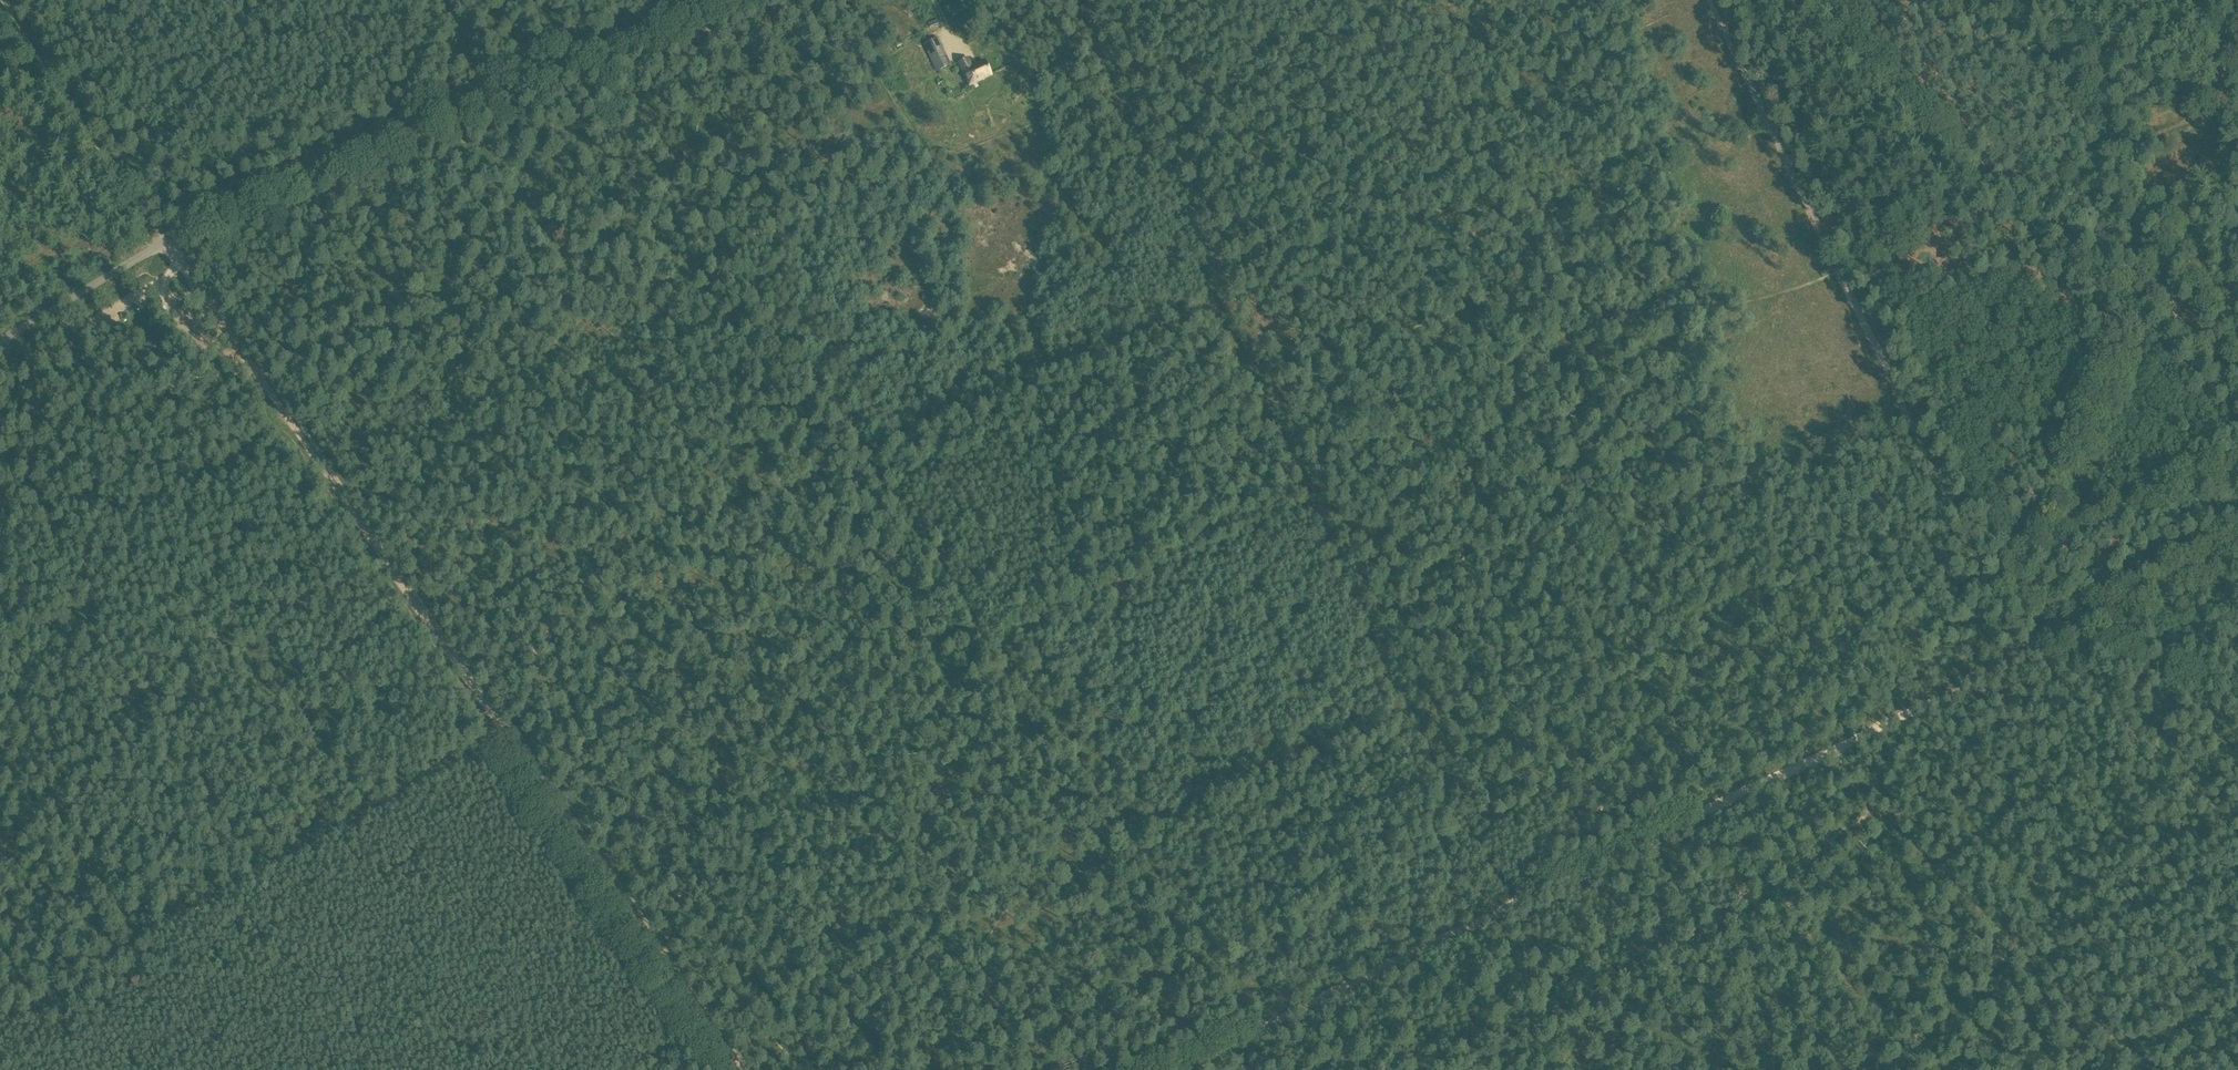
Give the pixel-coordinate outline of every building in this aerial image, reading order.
[(937,71),(949,65),(936,39),(924,45),(937,71)] [(970,85),(991,75),(985,61),(971,67),(967,59),(959,63),(970,85)] [(1324,982),(1310,992),(1315,1000),(1329,990),(1324,982)] [(1280,1004),(1274,1009),(1279,1015),(1285,1011),(1280,1004)] [(1267,1014),(1251,1019),(1253,1027),(1269,1022),(1267,1014)]
